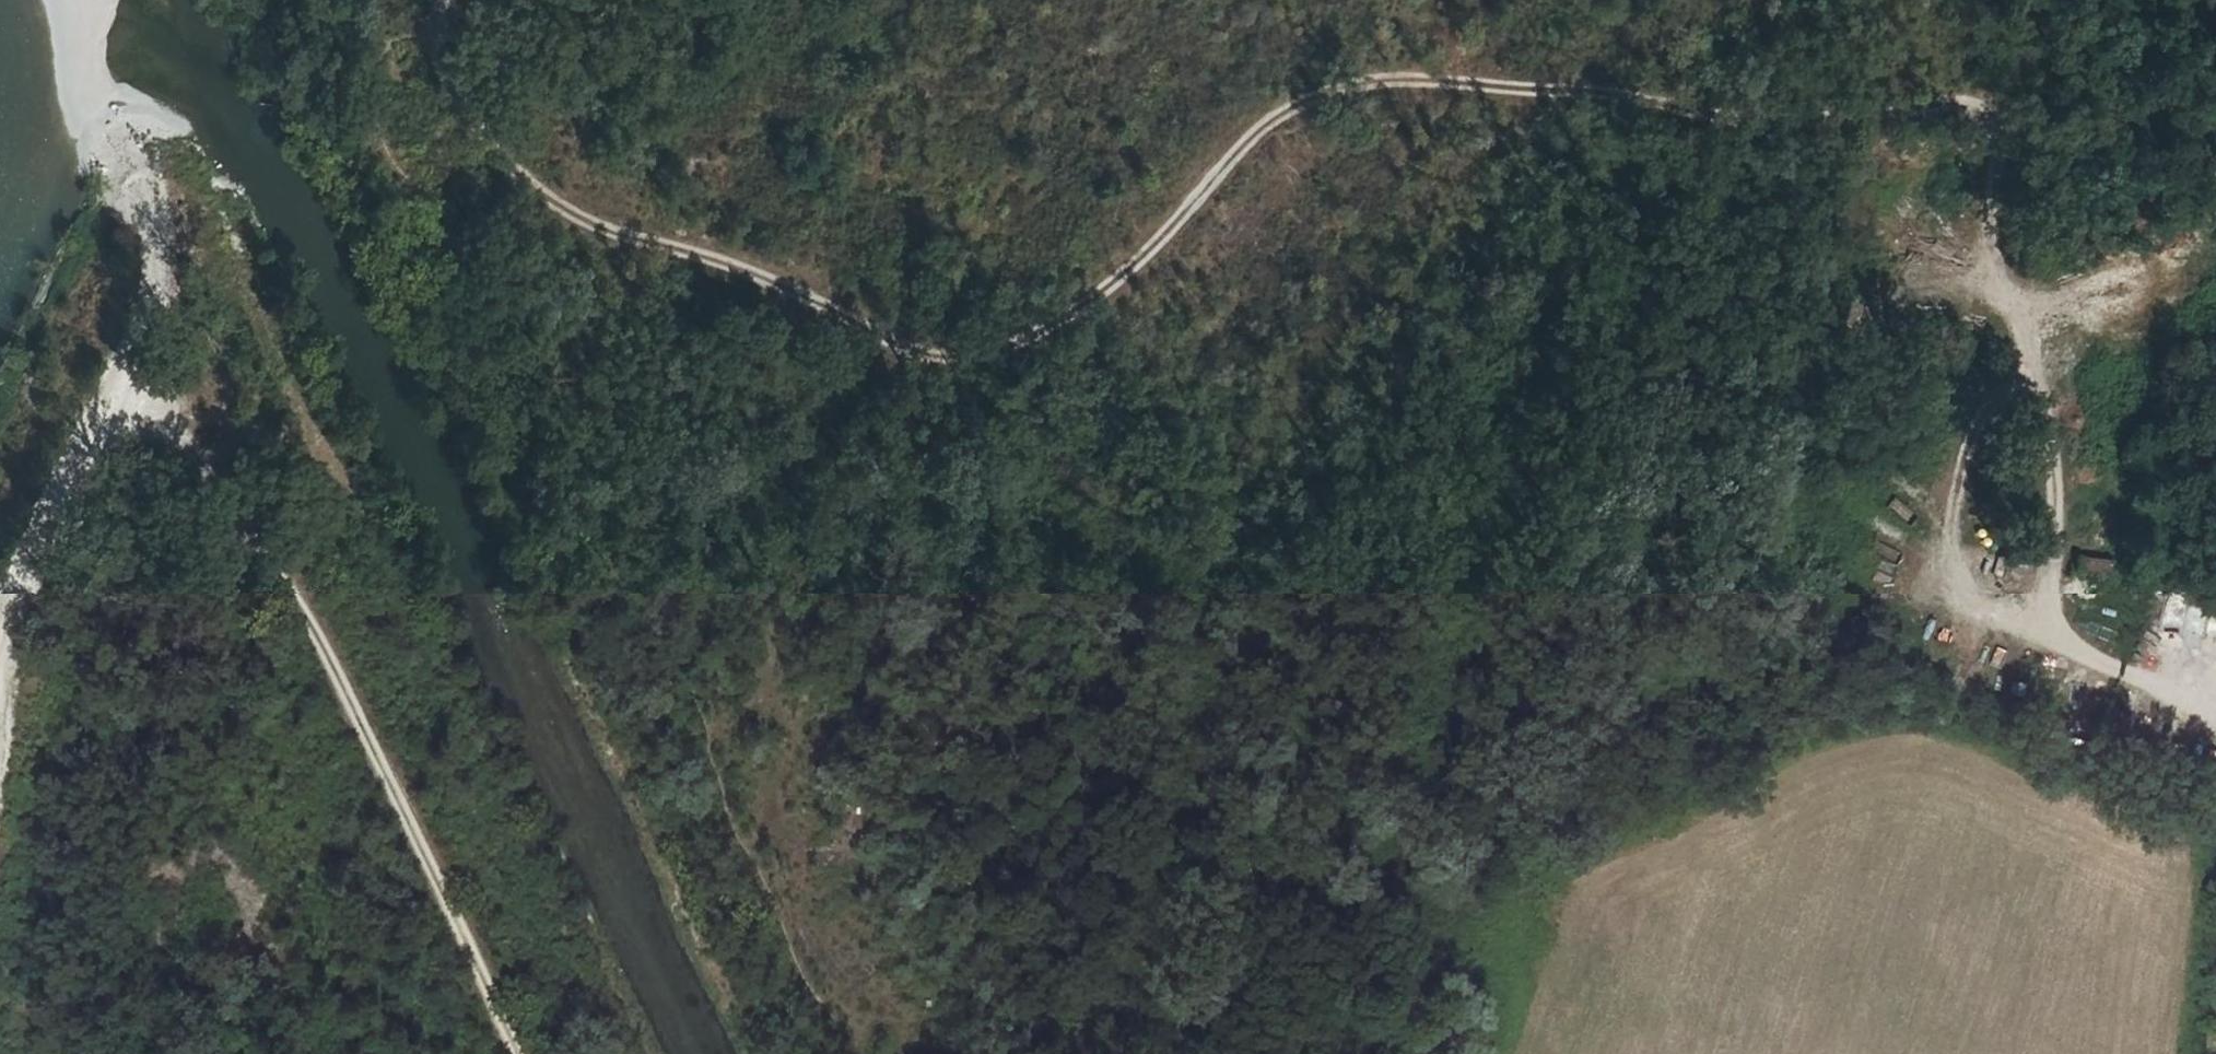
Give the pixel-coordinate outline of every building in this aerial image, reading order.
[(2080,556),(2078,569),(2110,575),(2113,561),(2080,556)]
